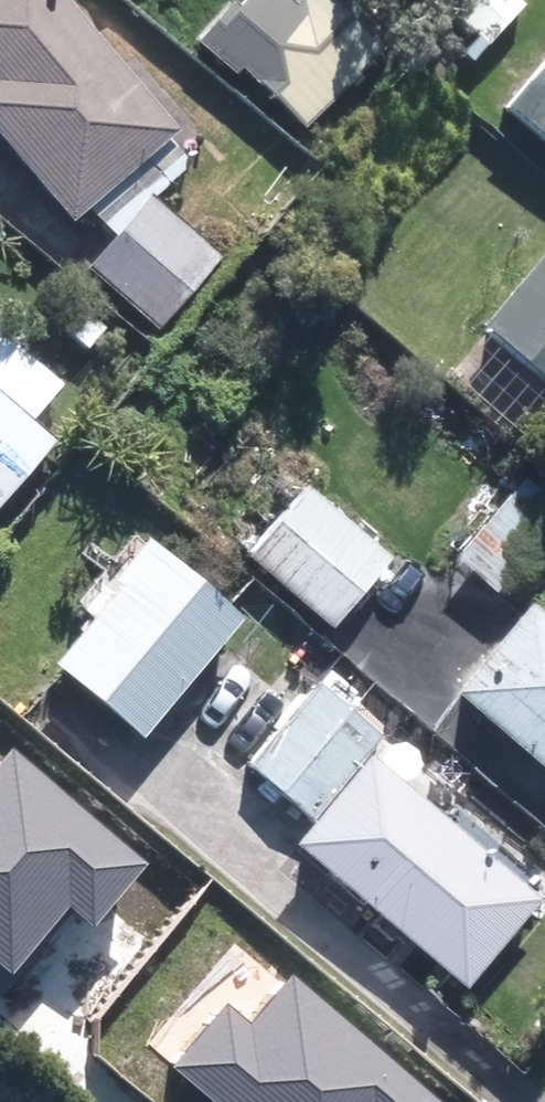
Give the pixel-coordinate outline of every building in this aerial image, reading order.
[(153,201),(193,164),(167,135),(179,124),(68,0),(0,0),(0,77),(0,130),(77,216),(86,208),(113,236),(95,258),(88,267),(161,330),(221,259),(153,201)] [(308,125),(380,41),(332,0),(297,0),(294,4),(290,0),(248,0),(240,9),(232,3),(199,41),(239,76),(244,70),(308,125)] [(544,135),(544,71),(514,107),(544,135)] [(544,379),(544,257),(485,329),(544,379)] [(69,295),(49,318),(85,350),(105,327),(89,314),(69,295)] [(56,437),(31,416),(62,382),(2,330),(0,333),(0,503),(56,437)] [(456,560),(497,595),(544,539),(544,497),(526,480),(456,560)] [(245,557),(329,627),(388,558),(305,486),(245,557)] [(53,660),(142,735),(245,614),(148,532),(111,576),(119,582),(53,660)] [(538,599),(460,691),(544,763),(544,605),(538,599)] [(295,842),(466,985),(542,897),(369,750),(384,732),(319,679),(248,763),(314,819),(295,842)] [(18,972),(74,906),(94,922),(143,864),(9,753),(0,764),(0,957),(18,972)] [(292,982),(253,1028),(227,1006),(176,1066),(219,1101),(437,1101),(292,982)]
